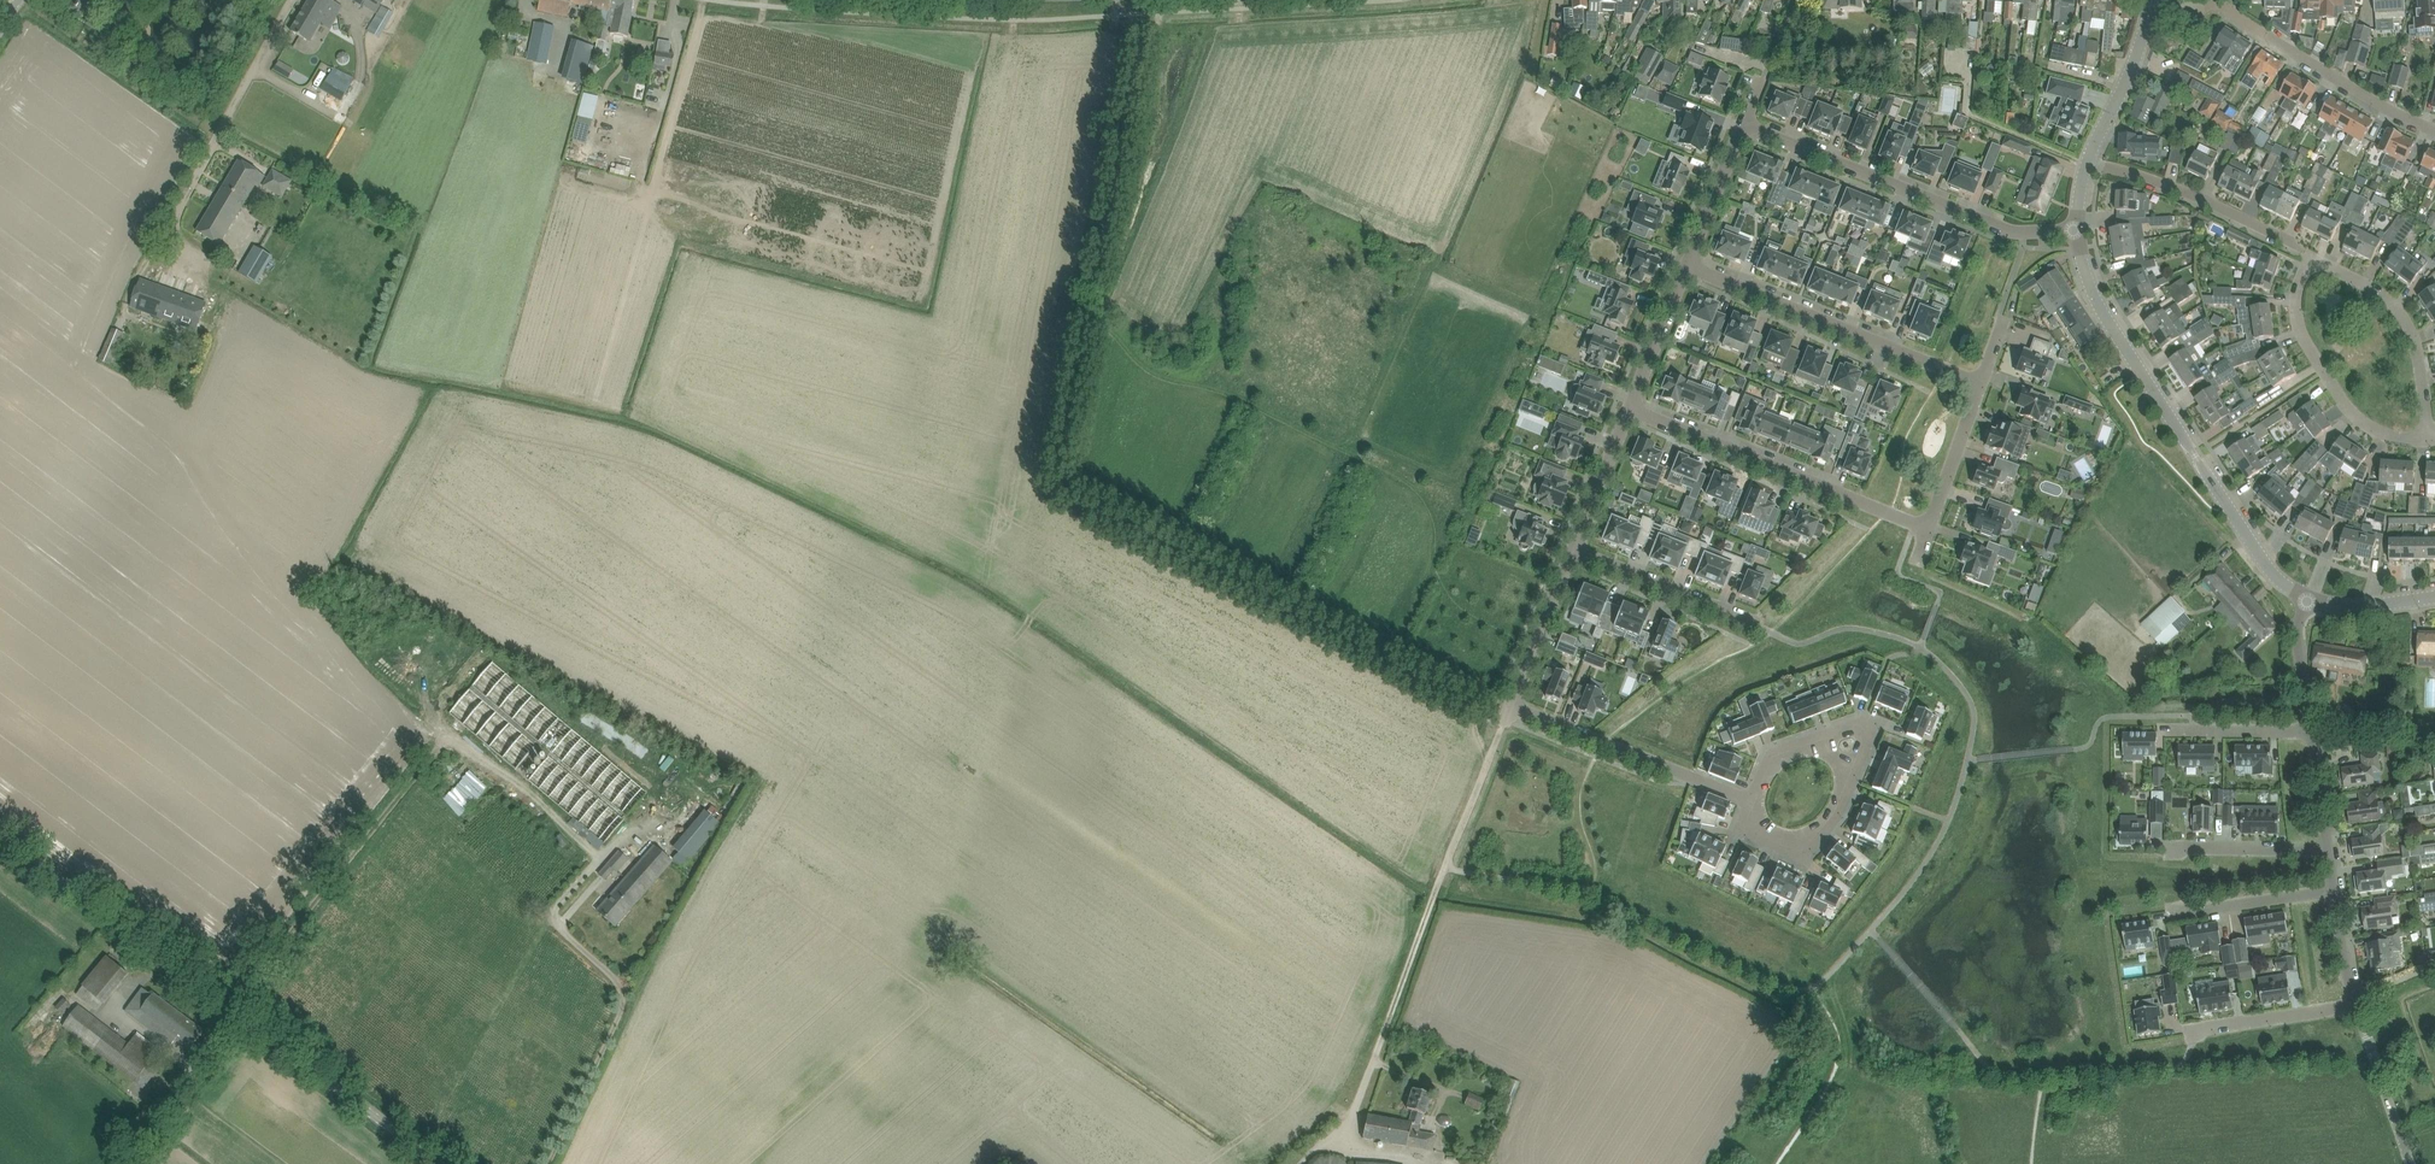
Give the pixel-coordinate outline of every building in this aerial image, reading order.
[(66,10),(79,19),(91,0),(73,0),(66,10)] [(328,8),(314,0),(309,0),(292,31),(309,42),(328,8)] [(328,8),(333,0),(314,0),(328,8)] [(349,2),(355,6),(357,3),(376,14),(384,0),(350,0),(349,2)] [(611,5),(612,0),(540,0),(538,10),(568,17),(570,3),(610,12),(611,5)] [(611,5),(616,7),(611,33),(627,37),(632,12),(633,13),(635,0),(612,0),(611,5)] [(1564,9),(1565,28),(1580,28),(1580,24),(1585,24),(1585,23),(1584,8),(1587,8),(1586,0),(1572,0),(1572,1),(1573,8),(1564,9)] [(1585,30),(1598,30),(1598,25),(1599,25),(1599,13),(1603,13),(1603,10),(1615,10),(1616,0),(1590,0),(1589,10),(1589,13),(1587,13),(1586,23),(1585,23),(1585,30)] [(1617,16),(1624,16),(1624,13),(1633,13),(1633,8),(1638,8),(1642,0),(1617,0),(1617,1),(1617,13),(1617,16)] [(1657,3),(1663,2),(1664,20),(1669,20),(1668,0),(1656,0),(1657,3)] [(1669,20),(1681,19),(1680,1),(1682,1),(1682,0),(1668,0),(1669,20)] [(1736,10),(1743,14),(1750,0),(1740,0),(1736,10)] [(1760,11),(1770,14),(1774,0),(1764,0),(1760,11)] [(1823,3),(1823,8),(1840,8),(1860,8),(1860,0),(1823,0),(1823,3)] [(1898,1),(1895,1),(1895,11),(1906,11),(1906,0),(1898,0),(1898,1)] [(1922,21),(1934,21),(1935,0),(1923,0),(1922,21)] [(1946,13),(1962,13),(1962,1),(1962,0),(1946,0),(1946,13)] [(1994,13),(1995,1),(1995,0),(1988,0),(1987,12),(1994,13)] [(1995,1),(1994,13),(2001,13),(2002,0),(1995,0),(1995,1)] [(2013,3),(2024,4),(2022,20),(2028,21),(2031,4),(2031,0),(2013,0),(2013,3)] [(2028,21),(2036,21),(2038,4),(2038,0),(2031,0),(2031,4),(2028,21)] [(2054,6),(2053,21),(2058,22),(2059,22),(2061,7),(2062,0),(2055,0),(2054,6)] [(2056,31),(2066,32),(2070,26),(2074,6),(2075,0),(2062,0),(2061,7),(2059,22),(2058,22),(2056,31)] [(2080,6),(2084,6),(2082,22),(2090,23),(2091,19),(2093,11),(2094,0),(2081,0),(2080,6)] [(2091,28),(2105,30),(2105,29),(2106,12),(2105,12),(2107,0),(2094,0),(2093,11),(2091,19),(2093,19),(2091,28)] [(2102,52),(2111,53),(2113,30),(2115,14),(2118,14),(2120,0),(2107,0),(2105,12),(2106,12),(2105,29),(2105,30),(2102,52)] [(2266,9),(2283,10),(2283,20),(2272,20),(2270,25),(2288,37),(2292,26),(2293,26),(2295,14),(2295,10),(2292,10),(2292,4),(2292,0),(2266,0),(2266,9)] [(2295,10),(2295,14),(2303,16),(2303,19),(2306,20),(2320,20),(2320,18),(2321,18),(2321,4),(2321,0),(2301,0),(2301,10),(2295,10)] [(2321,4),(2321,18),(2327,18),(2338,18),(2338,14),(2343,14),(2343,11),(2343,7),(2342,7),(2342,2),(2339,2),(2339,0),(2321,0),(2321,4)] [(2339,2),(2342,2),(2342,7),(2343,7),(2343,11),(2348,11),(2355,11),(2355,8),(2355,0),(2339,0),(2339,2)] [(2374,4),(2375,13),(2376,13),(2377,22),(2394,20),(2393,18),(2405,17),(2405,11),(2406,11),(2405,0),(2374,0),(2374,4)] [(2419,1),(2420,11),(2417,11),(2418,26),(2409,27),(2410,38),(2434,36),(2433,26),(2434,25),(2434,0),(2431,0),(2419,1)] [(2005,2),(2003,19),(2004,19),(2004,24),(2011,24),(2012,20),(2013,3),(2005,2)] [(380,38),(394,13),(382,6),(367,30),(380,38)] [(2124,7),(2123,18),(2132,19),(2133,8),(2124,7)] [(1647,16),(1638,11),(1632,23),(1625,36),(1633,41),(1640,27),(1641,28),(1647,16)] [(2292,26),(2291,31),(2300,33),(2303,19),(2303,16),(2295,14),(2293,26),(2292,26)] [(86,24),(103,34),(109,25),(92,15),(86,24)] [(535,22),(528,61),(548,64),(555,25),(535,22)] [(603,52),(605,41),(606,41),(609,26),(600,24),(597,39),(598,39),(596,51),(603,52)] [(1549,45),(1548,54),(1557,56),(1558,47),(1561,25),(1552,24),(1549,45)] [(1906,26),(1905,39),(1916,39),(1916,26),(1906,26)] [(2358,26),(2354,40),(2366,43),(2368,44),(2372,30),(2358,26)] [(2214,61),(2220,65),(2239,37),(2226,28),(2211,51),(2218,56),(2214,61)] [(1710,33),(1706,41),(1713,44),(1716,36),(1710,33)] [(1964,33),(1964,40),(1969,40),(1968,50),(1976,51),(1977,37),(1969,35),(1964,33)] [(2079,36),(2077,45),(2078,46),(2077,50),(2084,51),(2087,40),(2087,38),(2082,37),(2079,36)] [(2298,44),(2300,45),(2303,45),(2306,46),(2307,38),(2300,36),(2298,44)] [(2239,37),(2220,65),(2224,68),(2226,69),(2230,64),(2238,69),(2243,61),(2242,60),(2252,45),(2239,37)] [(565,80),(584,85),(597,43),(581,38),(579,44),(576,43),(565,80)] [(1734,39),(1732,51),(1745,52),(1746,41),(1734,39)] [(2349,52),(2346,61),(2363,67),(2370,47),(2367,46),(2366,43),(2354,40),(2353,39),(2349,52)] [(2084,51),(2082,66),(2094,68),(2097,55),(2099,42),(2087,40),(2084,51)] [(2059,47),(2056,61),(2063,62),(2066,48),(2059,47)] [(1641,61),(1635,72),(1636,73),(1650,80),(1663,57),(1647,48),(1640,61),(1641,61)] [(2066,48),(2063,62),(2082,66),(2084,51),(2077,50),(2066,48)] [(2340,49),(2333,65),(2343,71),(2345,64),(2346,61),(2349,52),(2341,49),(2340,49)] [(1691,51),(1688,60),(1694,63),(1698,54),(1692,51),(1691,51)] [(2204,60),(2191,51),(2183,63),(2198,70),(2204,60)] [(2263,51),(2242,83),(2252,90),(2263,73),(2263,74),(2273,58),(2263,51)] [(657,52),(654,65),(672,68),(675,55),(657,52)] [(1606,55),(1603,60),(1610,64),(1613,60),(1606,55)] [(2273,58),(2263,74),(2270,78),(2266,85),(2269,87),(2283,64),(2273,58)] [(279,60),(274,69),(288,78),(293,68),(279,60)] [(2395,65),(2390,85),(2404,89),(2409,69),(2395,65)] [(322,89),(342,101),(355,78),(335,67),(322,89)] [(1662,67),(1656,78),(1670,86),(1676,74),(1662,67)] [(1726,85),(1729,77),(1710,70),(1707,77),(1704,77),(1700,87),(1703,88),(1700,95),(1719,103),(1722,95),(1724,96),(1728,86),(1726,85)] [(2385,89),(2390,74),(2383,71),(2382,75),(2374,73),(2371,84),(2385,89)] [(2303,81),(2291,74),(2280,93),(2287,97),(2281,107),(2286,111),(2303,81)] [(1567,85),(1553,78),(1548,87),(1563,94),(1567,85)] [(2193,80),(2189,88),(2194,90),(2199,93),(2208,98),(2221,104),(2225,97),(2214,91),(2193,80)] [(2304,80),(2303,81),(2286,111),(2292,114),(2298,104),(2305,108),(2317,88),(2315,87),(2316,85),(2311,82),(2310,84),(2304,80)] [(2059,81),(2055,96),(2061,98),(2057,108),(2063,111),(2057,126),(2063,129),(2062,131),(2071,134),(2072,132),(2078,134),(2081,126),(2082,126),(2085,118),(2085,117),(2088,109),(2079,105),(2084,87),(2059,81)] [(1573,85),(1569,94),(1580,99),(1583,94),(1577,92),(1579,88),(1581,85),(1575,82),(1573,85)] [(1805,84),(1801,94),(1808,97),(1813,85),(1805,84)] [(1639,85),(1635,97),(1644,100),(1648,88),(1639,85)] [(1808,97),(1813,99),(1818,86),(1813,85),(1808,97)] [(2141,96),(2132,116),(2143,121),(2146,122),(2151,111),(2159,115),(2162,108),(2167,110),(2172,98),(2168,96),(2171,90),(2162,86),(2155,102),(2141,96)] [(2173,91),(2172,93),(2194,103),(2199,93),(2194,90),(2192,94),(2176,86),(2173,91)] [(1769,112),(1787,119),(1791,112),(1793,113),(1793,114),(1800,117),(1807,101),(1801,99),(1802,97),(1788,91),(1785,97),(1776,93),(1776,95),(1774,94),(1771,102),(1773,102),(1769,112)] [(588,142),(601,97),(586,92),(573,137),(588,142)] [(1685,101),(1667,93),(1662,104),(1680,112),(1685,101)] [(1885,96),(1879,112),(1888,115),(1894,99),(1885,96)] [(2331,97),(2319,116),(2327,121),(2321,131),(2326,134),(2343,105),(2331,97)] [(2208,123),(2209,122),(2217,109),(2218,107),(2219,107),(2221,104),(2208,98),(2200,112),(2206,116),(2203,121),(2208,123)] [(1807,101),(1800,117),(1808,120),(1808,119),(1811,120),(1808,128),(1820,133),(1830,109),(1816,105),(1807,101)] [(1884,145),(1880,156),(1883,158),(1883,160),(1891,163),(1891,161),(1895,162),(1898,155),(1902,146),(1910,149),(1918,128),(1927,107),(1917,103),(1909,124),(1906,123),(1904,127),(1894,123),(1889,134),(1888,135),(1886,134),(1882,145),(1884,145)] [(2356,112),(2343,105),(2326,134),(2332,137),(2338,127),(2345,131),(2356,112)] [(2217,109),(2209,122),(2227,131),(2229,126),(2231,122),(2233,119),(2239,111),(2231,106),(2226,114),(2218,110),(2219,107),(2218,107),(2217,109)] [(2280,107),(2276,114),(2281,117),(2283,114),(2285,110),(2280,107)] [(1830,109),(1820,133),(1832,137),(1835,130),(1838,131),(1838,132),(1846,135),(1853,118),(1836,112),(1830,109)] [(2007,111),(2006,122),(2014,123),(2015,112),(2007,111)] [(2231,122),(2229,126),(2242,133),(2244,128),(2232,122),(2239,111),(2233,119),(2231,122)] [(2349,134),(2343,144),(2350,147),(2355,137),(2362,141),(2373,122),(2356,112),(2345,131),(2349,134)] [(1681,139),(1679,143),(1700,151),(1701,149),(1703,150),(1704,147),(1706,148),(1710,139),(1708,138),(1709,135),(1707,135),(1708,132),(1712,121),(1709,120),(1691,113),(1690,115),(1687,114),(1681,128),(1685,130),(1682,139),(1681,139)] [(1952,125),(1964,130),(1969,119),(1957,114),(1952,125)] [(1861,144),(1866,146),(1875,125),(1859,119),(1849,143),(1851,144),(1852,145),(1856,147),(1858,146),(1860,147),(1861,144)] [(2388,129),(2379,150),(2387,153),(2382,164),(2388,167),(2402,136),(2396,133),(2396,131),(2391,128),(2390,130),(2388,129)] [(2259,130),(2252,142),(2263,149),(2270,136),(2259,130)] [(2221,148),(2229,152),(2237,136),(2228,132),(2221,148)] [(2002,144),(2028,155),(2032,145),(2006,134),(2002,144)] [(2120,153),(2134,154),(2133,157),(2145,157),(2145,155),(2146,148),(2159,149),(2160,139),(2135,138),(2135,136),(2133,136),(2121,135),(2120,153)] [(2237,136),(2229,152),(2237,156),(2245,140),(2237,136)] [(2402,136),(2388,167),(2393,169),(2394,168),(2398,159),(2405,162),(2406,161),(2415,142),(2402,136)] [(1637,148),(1636,150),(1645,154),(1650,143),(1649,143),(1642,139),(1637,148)] [(1944,174),(1958,143),(1952,140),(1949,140),(1947,144),(1945,144),(1940,155),(1932,152),(1930,156),(1919,152),(1915,163),(1914,162),(1913,165),(1913,166),(1912,169),(1913,170),(1912,172),(1923,176),(1924,174),(1933,178),(1935,170),(1937,171),(1936,171),(1944,174)] [(2276,142),(2271,152),(2278,156),(2285,159),(2290,149),(2276,142)] [(1992,144),(1982,168),(1991,172),(1993,168),(2001,147),(1992,144)] [(2181,165),(2184,154),(2185,149),(2177,144),(2172,163),(2181,165)] [(2290,149),(2285,159),(2286,160),(2293,162),(2298,154),(2297,154),(2298,152),(2290,148),(2290,149)] [(2206,180),(2211,170),(2219,154),(2212,150),(2207,159),(2196,153),(2187,171),(2206,180)] [(2430,189),(2434,179),(2434,153),(2430,150),(2421,166),(2423,167),(2420,173),(2430,178),(2426,187),(2430,189)] [(2271,152),(2263,168),(2270,172),(2273,167),(2278,156),(2271,152)] [(1664,160),(1654,185),(1662,188),(1678,195),(1682,187),(1683,187),(1689,172),(1688,172),(1688,170),(1683,168),(1686,159),(1671,153),(1668,162),(1664,160)] [(1744,180),(1758,186),(1769,159),(1755,154),(1744,180)] [(2298,154),(2293,162),(2293,163),(2293,164),(2299,167),(2304,157),(2298,154)] [(2038,167),(2032,181),(2054,190),(2064,168),(2035,156),(2032,164),(2038,167)] [(2278,156),(2273,167),(2281,171),(2286,160),(2285,159),(2278,156)] [(1775,204),(1784,182),(1777,179),(1783,164),(1773,161),(1769,159),(1761,179),(1775,184),(1768,201),(1775,204)] [(2219,186),(2234,194),(2247,168),(2232,160),(2219,186)] [(239,161),(223,187),(246,200),(255,185),(258,187),(265,176),(239,161)] [(1951,185),(1950,187),(1959,191),(1960,189),(1973,194),(1980,176),(1979,176),(1981,171),(1958,161),(1956,166),(1955,166),(1948,184),(1951,185)] [(2317,162),(2312,172),(2316,174),(2321,164),(2317,162)] [(2413,165),(2408,174),(2414,177),(2419,168),(2413,165)] [(1992,172),(1985,189),(1995,193),(2003,172),(1993,168),(1991,172),(1992,172)] [(2247,168),(2234,194),(2250,201),(2262,175),(2247,168)] [(284,197),(293,180),(274,170),(265,186),(284,197)] [(1806,174),(1797,170),(1791,184),(1784,182),(1775,204),(1782,207),(1783,203),(1784,204),(1788,194),(1802,199),(1803,195),(1811,176),(1806,174)] [(2304,187),(2312,191),(2320,176),(2316,174),(2312,172),(2304,187)] [(2358,175),(2355,182),(2364,186),(2367,179),(2358,175)] [(1825,182),(1811,176),(1803,195),(1817,201),(1825,182)] [(2320,176),(2312,191),(2311,192),(2319,196),(2327,180),(2320,176)] [(2029,189),(2023,205),(2045,214),(2054,190),(2032,181),(2026,179),(2023,186),(2029,189)] [(2260,207),(2275,214),(2285,193),(2277,189),(2278,187),(2276,182),(2267,179),(2264,186),(2269,188),(2260,207)] [(1623,180),(1620,187),(1630,191),(1633,184),(1623,180)] [(2373,181),(2370,187),(2376,190),(2379,184),(2373,181)] [(1817,201),(1814,209),(1821,212),(1824,204),(1831,207),(1839,187),(1825,182),(1817,201)] [(219,245),(246,200),(223,187),(197,232),(219,245)] [(1839,210),(1853,215),(1861,196),(1847,190),(1839,210)] [(1633,222),(1630,231),(1645,237),(1649,228),(1655,231),(1658,223),(1661,224),(1664,216),(1661,215),(1662,212),(1654,209),(1649,207),(1653,199),(1637,192),(1630,209),(1636,211),(1632,222),(1633,222)] [(2129,211),(2129,218),(2146,217),(2146,211),(2144,211),(2144,201),(2146,202),(2147,195),(2144,194),(2137,194),(2137,193),(2117,192),(2117,195),(2115,194),(2114,203),(2117,203),(2116,210),(2129,211)] [(2353,192),(2345,208),(2352,212),(2360,196),(2353,192)] [(2285,193),(2275,214),(2290,221),(2300,201),(2285,193)] [(1853,215),(1850,223),(1864,228),(1875,202),(1861,196),(1853,215)] [(2369,200),(2360,196),(2352,212),(2346,225),(2353,228),(2342,250),(2356,257),(2358,254),(2367,234),(2359,230),(2362,225),(2358,223),(2369,200)] [(2380,198),(2378,202),(2389,208),(2391,203),(2380,198)] [(2426,198),(2422,206),(2429,209),(2432,201),(2426,198)] [(2302,227),(2316,234),(2325,217),(2317,213),(2321,204),(2314,201),(2302,227)] [(1875,202),(1864,228),(1871,231),(1874,224),(1882,227),(1890,207),(1880,203),(1879,204),(1875,202)] [(2396,203),(2393,209),(2414,221),(2415,221),(2418,215),(2417,215),(2396,203)] [(1746,217),(1747,214),(1749,209),(1742,207),(1739,214),(1746,217)] [(2325,217),(2316,234),(2322,237),(2321,239),(2328,242),(2329,240),(2331,241),(2343,216),(2328,209),(2325,217)] [(1895,232),(1909,238),(1917,219),(1913,217),(1913,216),(1903,212),(1895,232)] [(2432,212),(2426,225),(2434,229),(2434,214),(2432,212)] [(2199,215),(2197,218),(2209,224),(2211,221),(2212,220),(2199,214),(2199,215)] [(2420,214),(2416,222),(2424,226),(2428,218),(2420,214)] [(2390,227),(2398,233),(2407,219),(2399,215),(2390,227)] [(2173,216),(2163,216),(2164,225),(2173,225),(2173,216)] [(2131,226),(2111,229),(2113,244),(2142,240),(2145,239),(2142,224),(2141,217),(2129,218),(2131,226)] [(1931,224),(1917,219),(1909,238),(1906,247),(1920,252),(1923,243),(1930,246),(1935,233),(1928,231),(1931,224)] [(2407,219),(2398,233),(2406,238),(2416,223),(2407,219)] [(1780,231),(1787,234),(1791,226),(1783,223),(1780,231)] [(1729,258),(1737,239),(1740,231),(1726,226),(1715,252),(1729,258)] [(1791,226),(1787,234),(1794,237),(1798,229),(1791,226)] [(2248,246),(2252,238),(2231,228),(2227,235),(2248,246)] [(1969,239),(1953,232),(1951,236),(1945,234),(1941,244),(1935,242),(1927,261),(1937,265),(1942,253),(1961,261),(1962,257),(1964,258),(1967,251),(1965,250),(1969,239)] [(1811,236),(1804,233),(1801,241),(1808,244),(1811,236)] [(2367,234),(2358,254),(2372,261),(2384,235),(2378,233),(2376,238),(2367,234)] [(1737,239),(1729,258),(1733,260),(1743,264),(1751,244),(1737,239)] [(1630,277),(1641,282),(1644,274),(1652,277),(1653,275),(1655,276),(1658,269),(1656,268),(1659,260),(1649,256),(1650,255),(1646,253),(1649,246),(1632,240),(1625,257),(1635,261),(1632,269),(1633,270),(1630,277)] [(2127,261),(2129,266),(2145,261),(2144,255),(2137,256),(2136,247),(2143,246),(2142,240),(2113,244),(2116,260),(2127,258),(2127,261)] [(2386,266),(2398,275),(2411,258),(2404,252),(2408,247),(2403,244),(2386,266)] [(255,247),(240,273),(257,283),(272,257),(255,247)] [(1806,251),(1798,248),(1793,261),(1785,280),(1800,286),(1807,267),(1801,264),(1806,251)] [(1767,273),(1771,275),(1779,256),(1765,250),(1757,269),(1767,273)] [(1881,250),(1878,259),(1887,262),(1890,253),(1881,250)] [(2260,262),(2257,270),(2275,276),(2280,260),(2254,251),(2251,259),(2260,262)] [(1779,256),(1771,275),(1785,280),(1793,261),(1779,256)] [(2411,258),(2398,275),(2411,285),(2428,262),(2423,258),(2419,263),(2411,258)] [(2132,276),(2125,279),(2128,285),(2126,287),(2128,292),(2131,292),(2131,293),(2158,281),(2155,274),(2148,277),(2145,270),(2147,269),(2145,261),(2129,266),(2132,276)] [(2270,292),(2275,276),(2257,270),(2257,271),(2248,267),(2246,276),(2244,281),(2238,281),(2237,289),(2252,290),(2253,286),(2258,288),(2270,292)] [(1902,278),(1905,271),(1897,268),(1896,273),(1894,276),(1902,278)] [(1921,269),(1917,279),(1925,282),(1929,273),(1921,269)] [(1807,289),(1822,295),(1829,276),(1815,270),(1807,289)] [(2038,283),(2052,303),(2070,291),(2056,270),(2038,282),(2038,283)] [(1589,271),(1586,279),(1600,285),(1603,276),(1589,271)] [(2033,275),(2018,284),(2023,293),(2038,283),(2038,282),(2033,275)] [(1609,319),(1612,320),(1611,322),(1619,325),(1620,323),(1623,324),(1626,315),(1628,316),(1633,302),(1624,299),(1626,294),(1617,291),(1620,283),(1603,276),(1600,285),(1607,288),(1602,300),(1607,303),(1604,312),(1611,315),(1609,319)] [(1829,276),(1822,295),(1836,300),(1843,281),(1829,276)] [(2158,281),(2131,293),(2137,307),(2157,298),(2154,291),(2161,287),(2160,286),(2169,282),(2167,277),(2158,281)] [(2168,288),(2173,297),(2189,286),(2184,278),(2168,288)] [(1911,293),(1920,296),(1926,282),(1925,282),(1917,279),(1911,293)] [(131,307),(179,324),(192,330),(202,303),(141,281),(131,307)] [(1843,281),(1836,300),(1840,302),(1840,303),(1850,307),(1858,287),(1843,281)] [(1620,283),(1617,291),(1626,294),(1629,287),(1620,283)] [(2189,286),(2173,297),(2178,305),(2194,295),(2189,286)] [(2214,287),(2214,296),(2232,296),(2232,288),(2214,287)] [(2420,297),(2422,301),(2421,302),(2425,309),(2427,308),(2428,310),(2434,306),(2434,287),(2420,297)] [(1903,295),(1889,289),(1885,298),(1878,317),(1892,323),(1903,295)] [(2099,334),(2070,291),(2052,303),(2073,335),(2081,347),(2099,334)] [(1874,315),(1878,317),(1885,298),(1871,292),(1864,312),(1874,316),(1874,315)] [(2240,325),(2243,325),(2272,321),(2270,305),(2246,308),(2246,297),(2232,297),(2232,296),(2214,296),(2214,304),(2231,305),(2231,304),(2238,309),(2240,325)] [(1715,343),(1725,318),(1716,315),(1717,313),(1715,312),(1718,305),(1699,298),(1696,304),(1694,304),(1690,314),(1692,315),(1692,316),(1702,320),(1698,328),(1705,331),(1702,338),(1715,343)] [(1916,302),(1911,315),(1916,317),(1911,331),(1920,334),(1919,337),(1926,340),(1927,337),(1929,338),(1939,314),(1930,311),(1931,308),(1916,302)] [(2146,323),(2154,335),(2179,319),(2175,313),(2168,318),(2163,312),(2146,323)] [(1736,315),(1734,314),(1725,336),(1735,340),(1731,348),(1745,354),(1742,361),(1751,364),(1752,361),(1757,348),(1746,344),(1755,323),(1744,318),(1745,316),(1737,313),(1736,315)] [(2190,328),(2195,337),(2212,326),(2208,316),(2190,328)] [(2179,319),(2154,335),(2163,349),(2188,332),(2179,319)] [(2274,337),(2272,321),(2243,325),(2244,334),(2247,334),(2248,341),(2274,337)] [(1581,350),(1588,353),(1592,355),(1589,364),(1601,368),(1604,359),(1613,363),(1614,360),(1616,361),(1618,355),(1616,354),(1619,346),(1613,344),(1617,333),(1595,325),(1592,332),(1589,331),(1585,340),(1581,350)] [(2212,326),(2195,337),(2200,344),(2214,334),(2212,326)] [(101,355),(112,360),(125,333),(114,327),(101,355)] [(1782,333),(1780,336),(1771,332),(1760,359),(1767,362),(1770,353),(1784,359),(1780,370),(1791,375),(1800,351),(1789,347),(1792,340),(1789,339),(1790,336),(1782,333)] [(2040,379),(2041,379),(2042,377),(2045,378),(2048,369),(2045,368),(2048,359),(2047,359),(2051,345),(2034,339),(2029,353),(2024,351),(2024,350),(2021,358),(2018,357),(2015,366),(2017,367),(2016,370),(2017,371),(2017,370),(2040,378),(2040,379)] [(2193,345),(2171,360),(2179,374),(2202,359),(2193,345)] [(2226,351),(2229,359),(2246,353),(2243,345),(2226,351)] [(1811,350),(1808,349),(1800,371),(1809,375),(1807,380),(1814,382),(1814,384),(1824,388),(1833,367),(1824,363),(1827,356),(1818,353),(1819,351),(1812,348),(1811,350)] [(2062,348),(2058,358),(2068,361),(2069,358),(2062,349),(2062,348)] [(2280,348),(2258,362),(2266,374),(2288,361),(2280,348)] [(1702,349),(1700,355),(1707,357),(1709,351),(1705,350),(1702,349)] [(2229,359),(2229,360),(2233,366),(2234,368),(2249,362),(2246,353),(2229,359)] [(1570,358),(1562,355),(1559,361),(1568,364),(1570,358)] [(1688,363),(1693,365),(1696,357),(1691,355),(1688,363)] [(1696,357),(1693,365),(1698,367),(1701,359),(1696,357)] [(2202,359),(2179,374),(2188,388),(2204,378),(2211,373),(2208,367),(2210,366),(2205,358),(2202,359)] [(2213,367),(2219,375),(2233,366),(2229,360),(2228,358),(2213,367)] [(1751,364),(1748,370),(1755,373),(1759,363),(1752,361),(1751,364)] [(2296,375),(2288,361),(2266,374),(2268,377),(2274,388),(2296,375)] [(1556,362),(1553,372),(1561,375),(1565,366),(1556,362)] [(1840,367),(1833,385),(1841,388),(1841,390),(1841,391),(1841,392),(1841,393),(1841,395),(1843,396),(1843,397),(1846,398),(1844,404),(1845,405),(1848,406),(1844,416),(1853,419),(1857,410),(1863,395),(1854,392),(1854,393),(1851,391),(1852,389),(1853,390),(1858,379),(1860,374),(1855,373),(1856,370),(1846,366),(1845,368),(1840,367)] [(2233,366),(2219,375),(2224,383),(2238,374),(2234,368),(2233,366)] [(1723,371),(1718,369),(1715,377),(1720,379),(1723,371)] [(1599,390),(1603,381),(1587,374),(1584,383),(1581,381),(1579,386),(1577,386),(1575,386),(1573,388),(1572,390),(1572,393),(1574,395),(1576,396),(1572,404),(1579,407),(1576,413),(1587,418),(1590,411),(1597,414),(1598,413),(1601,412),(1603,408),(1601,406),(1604,397),(1595,393),(1596,388),(1599,390)] [(1662,398),(1677,404),(1686,380),(1672,375),(1669,380),(1666,379),(1662,389),(1665,390),(1662,398)] [(1686,380),(1677,404),(1678,404),(1679,401),(1684,402),(1683,403),(1693,407),(1700,387),(1687,381),(1686,380)] [(1703,384),(1716,391),(1718,387),(1705,380),(1703,384)] [(1869,387),(1860,409),(1876,416),(1879,409),(1890,413),(1892,406),(1895,407),(1898,399),(1896,398),(1898,390),(1880,383),(1878,390),(1869,387)] [(2212,389),(2196,399),(2200,405),(2197,407),(2202,414),(2222,401),(2217,393),(2221,391),(2218,386),(2217,385),(2212,389)] [(2244,414),(2258,405),(2255,400),(2246,386),(2238,391),(2245,402),(2238,406),(2239,407),(2244,414)] [(1700,387),(1693,407),(1702,410),(1707,412),(1705,415),(1706,415),(1715,392),(1714,392),(1700,387)] [(2031,391),(2022,387),(2019,396),(2017,396),(2015,401),(2017,403),(2016,405),(2022,408),(2020,415),(2038,421),(2040,416),(2042,417),(2046,407),(2053,410),(2056,402),(2030,392),(2031,391)] [(1764,397),(1769,399),(1772,391),(1767,389),(1764,397)] [(1715,392),(1706,415),(1721,421),(1727,405),(1735,408),(1740,395),(1732,391),(1729,397),(1715,392)] [(1772,391),(1769,399),(1774,401),(1777,393),(1772,391)] [(2268,391),(2255,400),(2258,405),(2260,408),(2273,399),(2268,391)] [(1753,397),(1744,394),(1734,421),(1742,424),(1740,428),(1755,434),(1756,431),(1764,412),(1764,411),(1750,406),(1753,397)] [(2093,406),(2066,396),(2062,405),(2090,415),(2093,406)] [(1523,400),(1519,410),(1529,414),(1533,404),(1523,400)] [(1792,408),(1797,410),(1801,402),(1796,400),(1792,408)] [(2222,401),(2202,414),(2207,421),(2209,419),(2213,426),(2220,421),(2225,429),(2234,423),(2245,415),(2244,414),(2239,407),(2234,411),(2231,407),(2227,409),(2222,401)] [(2290,415),(2289,421),(2298,433),(2306,426),(2322,414),(2324,412),(2319,406),(2317,407),(2313,401),(2300,411),(2298,408),(2290,415)] [(1801,402),(1797,410),(1803,412),(1806,404),(1801,402)] [(1822,417),(1828,419),(1831,411),(1826,408),(1822,417)] [(1831,411),(1828,419),(1833,421),(1836,412),(1831,411)] [(1778,418),(1764,412),(1756,431),(1761,433),(1761,434),(1770,438),(1778,418)] [(1580,448),(1583,440),(1576,437),(1577,432),(1578,433),(1582,423),(1559,414),(1552,435),(1561,438),(1556,452),(1556,456),(1559,458),(1562,460),(1565,459),(1568,457),(1568,456),(1576,459),(1577,456),(1579,457),(1582,448),(1580,448)] [(2267,419),(2262,422),(2266,429),(2279,421),(2274,414),(2267,419)] [(2322,414),(2306,426),(2315,438),(2332,426),(2322,414)] [(1778,418),(1770,438),(1779,441),(1785,443),(1792,423),(1778,418)] [(1848,433),(1839,454),(1848,457),(1843,470),(1862,477),(1865,478),(1866,475),(1867,472),(1868,468),(1866,467),(1870,457),(1861,454),(1863,448),(1865,449),(1869,441),(1861,438),(1858,437),(1864,424),(1853,420),(1852,422),(1848,433)] [(2269,434),(2266,429),(2262,422),(2252,429),(2259,440),(2269,434)] [(1792,423),(1785,443),(1790,445),(1789,445),(1799,449),(1807,429),(1792,423)] [(1990,447),(1990,448),(2011,455),(2014,447),(2022,450),(2030,429),(2014,423),(2013,428),(1999,423),(1996,431),(1992,429),(1986,446),(1990,447)] [(1821,434),(1812,457),(1827,463),(1833,448),(1839,450),(1846,433),(1825,425),(1821,434)] [(1807,429),(1799,449),(1808,453),(1808,452),(1813,454),(1812,457),(1821,434),(1820,435),(1807,429)] [(2037,429),(2034,437),(2047,441),(2050,433),(2037,429)] [(2230,451),(2239,465),(2254,455),(2249,447),(2257,442),(2253,436),(2230,451)] [(2337,459),(2329,470),(2330,473),(2335,476),(2343,464),(2355,447),(2342,438),(2330,454),(2337,459)] [(1643,484),(1656,490),(1663,471),(1656,468),(1661,455),(1661,454),(1663,450),(1653,446),(1654,444),(1640,439),(1631,459),(1633,460),(1633,462),(1634,465),(1636,466),(1638,467),(1640,466),(1642,464),(1650,467),(1643,484)] [(2356,445),(2355,447),(2343,464),(2355,471),(2353,476),(2363,479),(2367,468),(2361,464),(2367,455),(2361,451),(2362,449),(2356,445)] [(2312,458),(2299,471),(2306,477),(2318,464),(2329,452),(2323,446),(2312,458)] [(2269,455),(2277,467),(2285,458),(2279,448),(2269,455)] [(2293,466),(2299,471),(2312,458),(2306,452),(2293,466)] [(1689,497),(1696,500),(1702,487),(1695,484),(1702,466),(1687,460),(1688,458),(1679,454),(1672,472),(1682,477),(1680,484),(1692,489),(1689,497)] [(2259,462),(2254,455),(2239,465),(2248,479),(2263,469),(2270,464),(2266,458),(2259,462)] [(1974,477),(1973,482),(1994,489),(1996,482),(2001,483),(2004,483),(2005,481),(2007,477),(2011,478),(2013,472),(2016,473),(2019,465),(1997,457),(1993,469),(1986,466),(1985,468),(1979,466),(1977,470),(1974,469),(1972,476),(1974,477)] [(2291,464),(2286,458),(2285,458),(2277,467),(2282,472),(2291,464)] [(1561,507),(1561,504),(1563,505),(1566,498),(1564,497),(1568,488),(1565,486),(1566,482),(1563,480),(1564,478),(1568,470),(1541,459),(1534,476),(1545,480),(1538,498),(1541,499),(1540,502),(1550,506),(1551,503),(1561,507)] [(2389,462),(2382,462),(2379,492),(2387,493),(2388,483),(2397,484),(2398,463),(2396,463),(2396,461),(2389,461),(2389,462)] [(2398,463),(2397,484),(2406,484),(2405,492),(2413,492),(2415,464),(2398,463)] [(2428,463),(2426,495),(2434,495),(2434,464),(2428,463)] [(2070,484),(2074,474),(2060,469),(2057,479),(2070,484)] [(1718,471),(1717,474),(1715,473),(1706,495),(1718,499),(1716,504),(1725,508),(1722,515),(1731,518),(1741,491),(1734,488),(1737,482),(1726,477),(1727,474),(1718,471)] [(2270,506),(2271,506),(2287,487),(2273,474),(2264,485),(2267,487),(2259,496),(2264,500),(2262,503),(2268,508),(2270,506)] [(2300,495),(2306,499),(2316,484),(2310,479),(2300,495)] [(1618,482),(1615,489),(1622,492),(1625,485),(1618,482)] [(2357,483),(2351,502),(2358,505),(2359,506),(2366,486),(2357,483)] [(2316,484),(2306,499),(2314,504),(2324,490),(2316,484)] [(2271,507),(2270,509),(2275,514),(2277,512),(2282,516),(2290,507),(2292,505),(2296,501),(2289,495),(2293,491),(2288,486),(2287,487),(2271,506),(2271,507)] [(2366,486),(2359,506),(2368,508),(2375,489),(2366,486)] [(2072,488),(2070,497),(2082,500),(2085,491),(2072,488)] [(1642,490),(1638,499),(1650,503),(1654,495),(1642,490)] [(1771,533),(1780,511),(1773,508),(1774,505),(1770,504),(1770,506),(1764,504),(1767,497),(1752,490),(1749,499),(1746,498),(1743,506),(1745,507),(1741,519),(1755,524),(1754,526),(1771,533)] [(1492,504),(1513,512),(1517,501),(1496,493),(1492,504)] [(1622,493),(1618,501),(1633,507),(1637,499),(1622,493)] [(2410,497),(2408,514),(2418,514),(2419,497),(2410,497)] [(2419,497),(2418,514),(2427,515),(2428,498),(2419,497)] [(2334,515),(2343,518),(2350,501),(2341,498),(2334,515)] [(1981,533),(1992,537),(1993,534),(1999,537),(2002,529),(2005,530),(2008,530),(2010,528),(2011,525),(2010,523),(2009,521),(2006,520),(2011,506),(1990,499),(1987,508),(1990,509),(1988,513),(1978,510),(1975,518),(1973,517),(1971,524),(1973,525),(1972,527),(1981,530),(1981,533)] [(2350,501),(2343,518),(2344,518),(2345,515),(2354,519),(2358,505),(2351,502),(2350,501)] [(1683,506),(1679,515),(1689,519),(1693,510),(1683,506)] [(1693,510),(1689,519),(1698,523),(1703,510),(1694,507),(1693,510)] [(2296,528),(2311,535),(2320,517),(2306,510),(2296,528)] [(1518,543),(1521,544),(1521,545),(1521,546),(1521,547),(1521,548),(1522,548),(1522,549),(1523,549),(1523,550),(1524,550),(1525,550),(1526,550),(1527,549),(1528,549),(1528,548),(1529,548),(1529,547),(1532,548),(1534,543),(1541,546),(1542,545),(1544,544),(1546,540),(1545,537),(1547,530),(1544,529),(1544,528),(1540,527),(1543,521),(1529,515),(1529,516),(1518,511),(1515,518),(1515,519),(1514,520),(1514,521),(1514,523),(1514,524),(1514,526),(1515,527),(1515,528),(1516,529),(1518,530),(1521,531),(1517,541),(1519,542),(1518,543)] [(1784,527),(1779,539),(1788,542),(1789,539),(1797,542),(1800,535),(1810,539),(1812,535),(1819,538),(1824,527),(1817,524),(1818,522),(1807,518),(1808,515),(1799,512),(1798,516),(1788,511),(1782,526),(1784,527)] [(1609,523),(1603,540),(1610,543),(1610,544),(1615,546),(1617,545),(1618,546),(1627,523),(1613,517),(1614,514),(1609,512),(1605,521),(1609,523)] [(2024,512),(2022,517),(2030,520),(2032,514),(2024,512)] [(1627,523),(1618,546),(1619,545),(1625,547),(1626,549),(1630,550),(1632,550),(1633,550),(1636,544),(1644,547),(1648,538),(1647,538),(1651,529),(1651,528),(1653,523),(1654,521),(1651,520),(1651,519),(1642,515),(1637,529),(1627,525),(1628,523),(1627,523)] [(2320,517),(2311,535),(2325,543),(2334,525),(2320,517)] [(1651,529),(1647,538),(1648,538),(1656,542),(1650,559),(1655,561),(1656,562),(1661,564),(1662,564),(1664,564),(1672,542),(1659,537),(1663,527),(1653,523),(1651,528),(1651,529)] [(2361,535),(2356,555),(2372,559),(2376,543),(2382,545),(2383,535),(2372,532),(2374,526),(2364,524),(2361,535)] [(2339,551),(2356,555),(2361,535),(2360,535),(2353,533),(2354,527),(2346,525),(2339,551)] [(1472,529),(1467,543),(1475,546),(1481,531),(1472,528),(1472,529)] [(2054,530),(2051,540),(2060,544),(2064,533),(2054,530)] [(1672,542),(1664,564),(1677,570),(1684,553),(1693,556),(1699,541),(1676,532),(1672,542)] [(2403,560),(2402,540),(2402,536),(2398,536),(2398,540),(2390,540),(2390,563),(2396,563),(2396,560),(2403,560)] [(2416,540),(2415,559),(2415,563),(2421,563),(2421,559),(2429,559),(2429,540),(2429,536),(2423,536),(2423,540),(2416,540)] [(2402,540),(2403,560),(2403,563),(2409,563),(2409,559),(2415,559),(2416,540),(2416,537),(2411,537),(2411,540),(2402,540)] [(1699,541),(1693,556),(1702,560),(1695,577),(1701,579),(1702,581),(1706,582),(1708,582),(1709,582),(1718,559),(1721,553),(1708,547),(1709,545),(1699,541)] [(1761,541),(1759,548),(1765,550),(1767,544),(1761,541)] [(1962,546),(1959,556),(1961,557),(1960,561),(1967,563),(1963,573),(1966,575),(1966,576),(1973,579),(1974,577),(1976,578),(1975,580),(1989,585),(1994,571),(1991,570),(1990,570),(1990,571),(1985,569),(1991,553),(1996,555),(1995,556),(1996,556),(1997,555),(2005,558),(2014,561),(2017,552),(2008,549),(1989,542),(1986,551),(1985,550),(1985,549),(1975,546),(1974,547),(1966,544),(1965,547),(1962,546)] [(1745,560),(1744,562),(1752,565),(1757,552),(1759,548),(1751,545),(1749,549),(1745,559),(1745,560)] [(1718,559),(1709,582),(1723,588),(1730,571),(1739,575),(1744,562),(1745,560),(1745,559),(1735,556),(1729,553),(1722,551),(1721,553),(1718,559)] [(2203,581),(2232,613),(2252,597),(2223,564),(2203,581)] [(1774,572),(1757,566),(1754,574),(1748,572),(1739,594),(1755,600),(1760,587),(1767,590),(1774,572)] [(1572,614),(1585,619),(1597,589),(1583,584),(1582,587),(1579,586),(1577,591),(1580,593),(1572,614)] [(2034,584),(2028,599),(2038,603),(2043,587),(2034,584)] [(1597,589),(1587,614),(1599,619),(1593,636),(1600,639),(1604,630),(1610,615),(1603,613),(1610,594),(1597,589)] [(2156,612),(2177,634),(2191,621),(2184,614),(2186,612),(2172,597),(2156,612)] [(2279,627),(2252,597),(2232,613),(2253,637),(2237,651),(2243,658),(2279,627)] [(1617,618),(1610,615),(1604,630),(1611,633),(1614,626),(1626,631),(1636,607),(1623,602),(1617,618)] [(1636,607),(1626,631),(1639,636),(1636,645),(1643,648),(1649,635),(1649,634),(1642,631),(1649,612),(1645,611),(1646,609),(1640,606),(1639,608),(1636,607)] [(2142,625),(2163,647),(2177,634),(2156,612),(2142,625)] [(1670,640),(1676,625),(1662,620),(1649,654),(1662,659),(1666,650),(1676,654),(1680,644),(1670,640)] [(2419,632),(2418,657),(2434,658),(2434,633),(2419,632)] [(1562,633),(1559,641),(1574,647),(1577,639),(1562,633)] [(1649,635),(1644,646),(1649,648),(1653,637),(1649,635)] [(1578,648),(1574,647),(1559,641),(1556,650),(1574,657),(1578,648)] [(2316,644),(2313,666),(2325,668),(2331,669),(2339,670),(2364,674),(2366,663),(2368,652),(2316,644)] [(1587,652),(1583,662),(1603,669),(1607,660),(1594,654),(1587,652)] [(1628,659),(1625,667),(1634,671),(1638,663),(1628,659)] [(449,713),(477,737),(558,718),(493,662),(449,713)] [(2401,663),(2401,672),(2410,673),(2411,663),(2401,663)] [(1546,696),(1559,702),(1570,675),(1556,670),(1556,671),(1547,668),(1542,679),(1551,682),(1546,696)] [(1860,682),(1854,697),(1867,702),(1878,675),(1865,670),(1864,672),(1854,668),(1850,678),(1860,682)] [(1642,674),(1639,682),(1646,685),(1647,685),(1647,684),(1650,677),(1642,674)] [(1896,693),(1888,690),(1891,683),(1884,681),(1875,702),(1902,713),(1908,698),(1907,698),(1909,692),(1898,687),(1896,693)] [(1774,685),(1777,693),(1785,690),(1782,684),(1780,685),(1779,683),(1774,685)] [(1828,693),(1814,699),(1820,714),(1846,703),(1840,688),(1839,689),(1837,683),(1826,687),(1828,693)] [(1575,691),(1572,699),(1581,703),(1578,710),(1593,716),(1595,710),(1603,713),(1608,700),(1602,698),(1604,693),(1588,686),(1587,689),(1578,685),(1576,691),(1575,691)] [(2334,685),(2331,685),(2319,686),(2321,705),(2336,704),(2334,685)] [(1787,709),(1793,724),(1820,714),(1814,699),(1811,693),(1786,703),(1788,709),(1787,709)] [(1752,714),(1754,720),(1755,719),(1760,734),(1773,729),(1768,715),(1778,711),(1774,701),(1764,705),(1763,702),(1749,708),(1752,714)] [(1932,714),(1917,708),(1906,734),(1921,740),(1924,733),(1930,735),(1938,717),(1932,714)] [(1728,731),(1720,734),(1724,744),(1732,741),(1734,745),(1760,734),(1755,719),(1754,720),(1752,714),(1738,719),(1727,724),(1729,729),(1728,730),(1728,731)] [(647,793),(558,718),(477,737),(516,770),(536,746),(548,757),(529,780),(583,826),(578,832),(599,849),(647,793)] [(2419,724),(2419,734),(2434,733),(2434,724),(2419,724)] [(2124,755),(2157,755),(2157,734),(2124,734),(2124,755)] [(1888,749),(1883,762),(1897,768),(1915,775),(1918,769),(1912,767),(1915,760),(1913,759),(1917,749),(1907,745),(1903,755),(1888,749)] [(2396,745),(2386,745),(2387,754),(2396,754),(2396,748),(2396,745)] [(2203,771),(2215,771),(2215,746),(2180,746),(2180,749),(2177,749),(2177,755),(2180,755),(2179,766),(2204,766),(2203,771)] [(2236,746),(2236,766),(2254,766),(2254,775),(2273,776),(2273,759),(2271,759),(2271,747),(2236,746)] [(1713,759),(1708,773),(1735,783),(1740,770),(1737,769),(1741,759),(1738,758),(1740,754),(1729,750),(1728,754),(1719,751),(1715,760),(1713,759)] [(2341,780),(2342,783),(2345,782),(2345,788),(2375,784),(2373,773),(2381,772),(2379,754),(2361,755),(2363,766),(2343,769),(2343,770),(2340,770),(2340,773),(2341,780)] [(1892,782),(1897,768),(1883,762),(1872,788),(1887,794),(1887,793),(1893,795),(1897,784),(1892,782)] [(2155,776),(2155,785),(2164,785),(2164,776),(2165,767),(2155,767),(2155,776)] [(2215,789),(2215,804),(2224,804),(2224,789),(2215,789)] [(2224,804),(2224,806),(2233,806),(2233,805),(2234,789),(2224,789),(2224,804)] [(2350,822),(2362,821),(2380,818),(2378,800),(2377,800),(2375,791),(2360,793),(2362,803),(2348,805),(2350,822)] [(2151,792),(2151,801),(2163,802),(2163,792),(2151,792)] [(1731,804),(1730,804),(1707,794),(1702,809),(1697,808),(1693,817),(1701,820),(1700,824),(1715,826),(1718,817),(1724,819),(1727,812),(1729,813),(1732,806),(1730,805),(1731,804)] [(2151,801),(2151,823),(2163,823),(2163,802),(2151,801)] [(1858,817),(1858,818),(1880,828),(1886,815),(1890,816),(1893,807),(1879,802),(1876,810),(1863,805),(1861,811),(1859,810),(1856,817),(1858,817)] [(2233,814),(2233,825),(2242,825),(2242,833),(2278,834),(2278,815),(2278,806),(2272,806),(2266,814),(2255,814),(2255,806),(2243,805),(2233,805),(2233,806),(2233,814)] [(2415,807),(2416,816),(2431,814),(2430,805),(2415,807)] [(2224,806),(2224,825),(2233,825),(2233,814),(2233,806),(2224,806)] [(2213,808),(2195,807),(2194,833),(2212,833),(2213,808)] [(2404,809),(2394,810),(2395,820),(2405,819),(2404,809)] [(705,810),(693,825),(707,837),(719,822),(705,810)] [(2118,834),(2118,842),(2121,842),(2121,844),(2147,845),(2148,820),(2137,820),(2137,816),(2121,815),(2121,820),(2121,825),(2121,834),(2118,834)] [(1875,841),(1880,828),(1858,818),(1852,832),(1858,835),(1855,843),(1877,852),(1881,843),(1875,841)] [(688,860),(707,837),(693,825),(674,848),(688,860)] [(2385,854),(2381,827),(2364,829),(2366,839),(2353,840),(2353,843),(2350,843),(2351,856),(2355,856),(2355,858),(2385,854)] [(1683,829),(1680,844),(1691,850),(1688,856),(1702,863),(1712,840),(1699,834),(1699,832),(1683,829)] [(1712,840),(1702,863),(1715,868),(1713,872),(1722,876),(1728,862),(1720,859),(1726,847),(1720,844),(1720,842),(1714,839),(1713,841),(1712,840)] [(2410,848),(2411,857),(2419,856),(2434,853),(2434,844),(2418,846),(2418,847),(2410,848)] [(1871,862),(1852,847),(1847,853),(1836,845),(1826,858),(1839,868),(1837,870),(1843,874),(1844,872),(1845,873),(1855,861),(1865,869),(1871,862)] [(654,847),(597,911),(615,926),(671,862),(654,847)] [(619,852),(608,864),(600,874),(606,879),(614,870),(617,872),(628,860),(619,852)] [(1742,853),(1732,875),(1746,882),(1744,888),(1752,892),(1764,868),(1756,864),(1758,860),(1750,857),(1751,855),(1745,852),(1744,854),(1742,853)] [(2419,856),(2420,864),(2420,865),(2434,863),(2434,853),(2419,856)] [(2358,876),(2355,877),(2357,890),(2360,890),(2360,893),(2372,891),(2387,889),(2387,888),(2386,881),(2391,880),(2390,876),(2404,874),(2401,858),(2389,860),(2377,862),(2379,871),(2357,874),(2358,876)] [(1767,891),(1780,897),(1790,875),(1789,875),(1790,873),(1784,870),(1783,872),(1777,869),(1771,881),(1763,877),(1756,891),(1765,895),(1767,891)] [(1790,875),(1780,897),(1792,903),(1790,910),(1798,914),(1809,891),(1801,887),(1804,882),(1790,875)] [(1724,880),(1717,877),(1713,886),(1719,889),(1724,880)] [(1832,889),(1820,883),(1809,907),(1823,914),(1827,907),(1833,910),(1834,908),(1835,909),(1842,894),(1851,898),(1854,893),(1849,891),(1850,889),(1848,888),(1844,885),(1837,879),(1832,889)] [(2416,892),(2403,894),(2404,902),(2417,900),(2416,892)] [(2425,894),(2425,897),(2426,904),(2434,902),(2434,893),(2425,894)] [(2394,896),(2388,896),(2376,898),(2377,906),(2362,908),(2365,929),(2379,927),(2380,928),(2394,926),(2392,913),(2397,912),(2394,896)] [(2426,904),(2418,905),(2419,913),(2434,911),(2434,902),(2426,904)] [(2263,936),(2279,934),(2278,928),(2287,927),(2287,928),(2285,913),(2245,919),(2248,938),(2249,946),(2265,943),(2263,936)] [(1800,919),(1796,926),(1804,929),(1807,922),(1800,919)] [(2152,921),(2122,925),(2126,946),(2127,951),(2137,949),(2136,945),(2146,943),(2147,948),(2155,947),(2154,942),(2155,942),(2152,921)] [(2219,923),(2187,928),(2190,948),(2202,947),(2203,954),(2220,952),(2219,944),(2222,944),(2219,923)] [(2402,951),(2400,936),(2408,935),(2408,931),(2394,932),(2382,934),(2383,942),(2367,944),(2370,960),(2372,960),(2374,971),(2394,968),(2392,952),(2402,951)] [(2164,963),(2173,961),(2169,936),(2160,938),(2164,963)] [(2246,939),(2233,941),(2237,963),(2249,962),(2246,939)] [(2234,945),(2221,946),(2224,965),(2226,965),(2237,963),(2234,945)] [(2426,961),(2434,960),(2434,951),(2425,953),(2426,961)] [(2419,954),(2417,963),(2417,965),(2417,966),(2427,964),(2426,961),(2425,953),(2419,954)] [(2282,957),(2283,958),(2276,959),(2278,969),(2284,968),(2285,972),(2295,970),(2292,955),(2282,957)] [(2237,963),(2226,965),(2228,979),(2239,977),(2237,963)] [(2179,1003),(2175,973),(2163,975),(2166,990),(2161,991),(2163,1005),(2179,1003)] [(2257,986),(2256,986),(2258,996),(2261,996),(2262,1004),(2291,1000),(2288,981),(2287,973),(2278,975),(2279,982),(2259,985),(2259,986),(2257,986)] [(112,993),(92,976),(76,994),(97,1011),(112,993)] [(2234,1009),(2230,982),(2215,984),(2215,988),(2197,991),(2200,1014),(2234,1009)] [(191,1049),(197,1041),(204,1032),(145,987),(126,1012),(171,1046),(177,1038),(191,1049)] [(65,998),(55,1008),(62,1014),(72,1005),(65,998)] [(79,1005),(63,1026),(135,1082),(160,1050),(138,1032),(129,1044),(79,1005)] [(2162,1016),(2160,1007),(2157,1008),(2157,1007),(2135,1010),(2139,1035),(2161,1032),(2158,1017),(2162,1016)] [(1412,1089),(1406,1109),(1412,1111),(1408,1123),(1420,1125),(1424,1114),(1426,1114),(1432,1095),(1423,1093),(1412,1089)] [(1466,1105),(1480,1111),(1485,1098),(1470,1092),(1466,1105)] [(1421,1125),(1420,1125),(1408,1123),(1367,1115),(1363,1138),(1386,1143),(1433,1151),(1436,1135),(1420,1131),(1421,1125)] [(1439,1119),(1438,1121),(1439,1124),(1441,1125),(1443,1126),(1447,1126),(1449,1125),(1451,1123),(1451,1120),(1450,1118),(1449,1117),(1446,1116),(1443,1116),(1440,1117),(1439,1119)]
